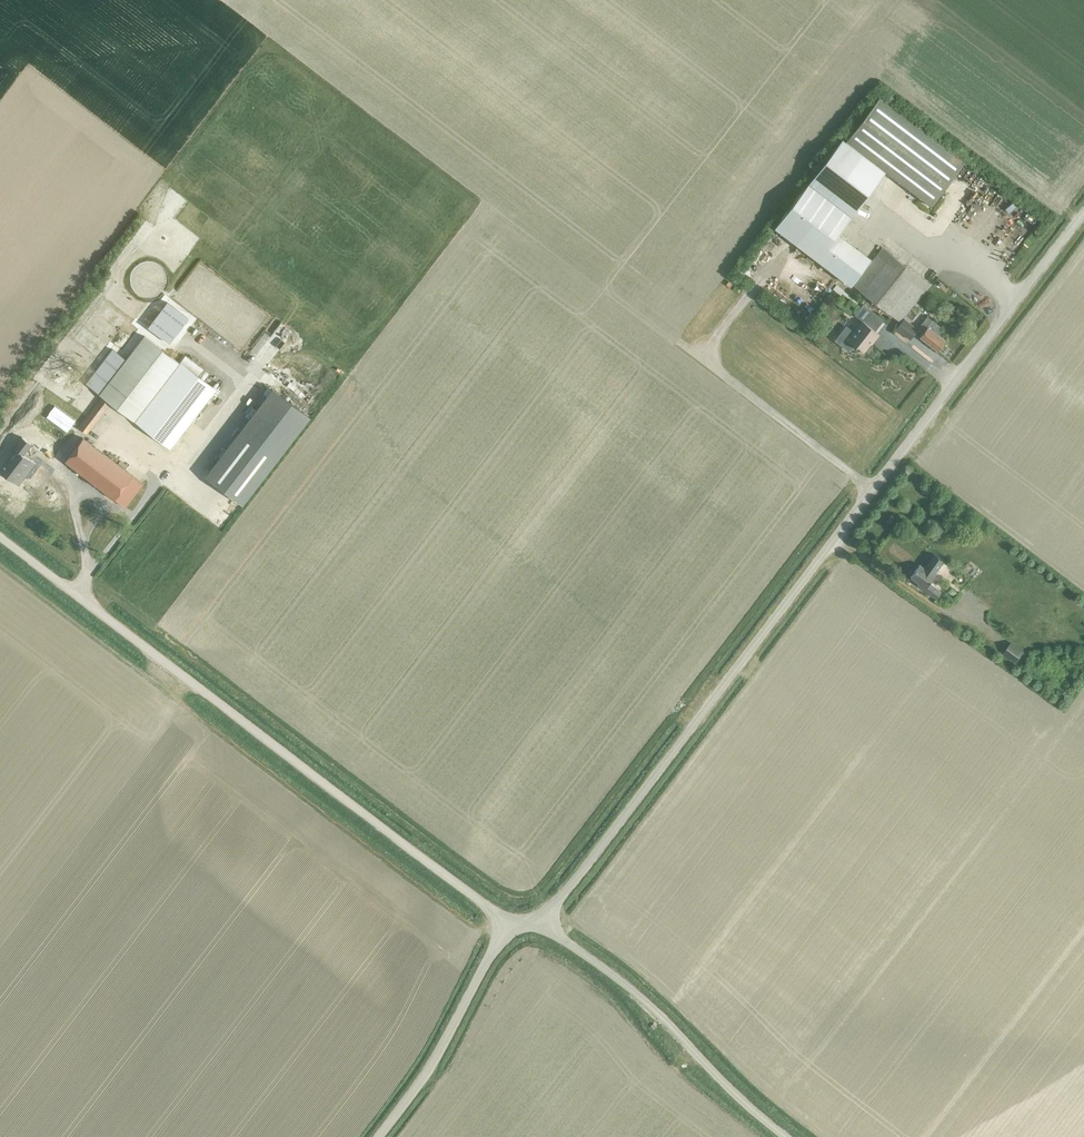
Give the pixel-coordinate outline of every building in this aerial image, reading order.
[(884,171),(930,206),(964,162),(879,97),(779,228),(851,284),(872,257),(838,230),(884,171)] [(900,322),(929,284),(882,247),(853,285),(900,322)] [(846,326),(834,341),(847,351),(853,345),(862,352),(878,333),(862,321),(854,315),(846,326)] [(937,351),(945,340),(938,335),(943,328),(927,316),(920,325),(925,329),(919,337),(937,351)] [(918,329),(904,318),(896,329),(910,340),(918,329)] [(145,334),(99,394),(134,421),(180,361),(145,334)] [(170,448),(215,389),(180,361),(134,421),(170,448)] [(272,389),(206,475),(242,503),(308,417),(272,389)] [(95,405),(78,427),(86,433),(103,411),(95,405)] [(0,440),(0,441),(3,443),(5,441),(7,443),(11,438),(5,433),(0,440)] [(0,469),(0,471),(13,481),(21,470),(26,474),(34,463),(22,454),(30,444),(21,437),(13,448),(15,449),(0,469)] [(125,507),(142,484),(83,438),(65,461),(125,507)] [(919,564),(910,577),(918,583),(917,584),(935,598),(941,591),(929,582),(934,575),(931,573),(940,561),(931,554),(922,567),(919,564)] [(1011,642),(1004,653),(1015,661),(1023,651),(1011,642)] [(1033,659),(1028,666),(1040,674),(1045,667),(1033,659)]
